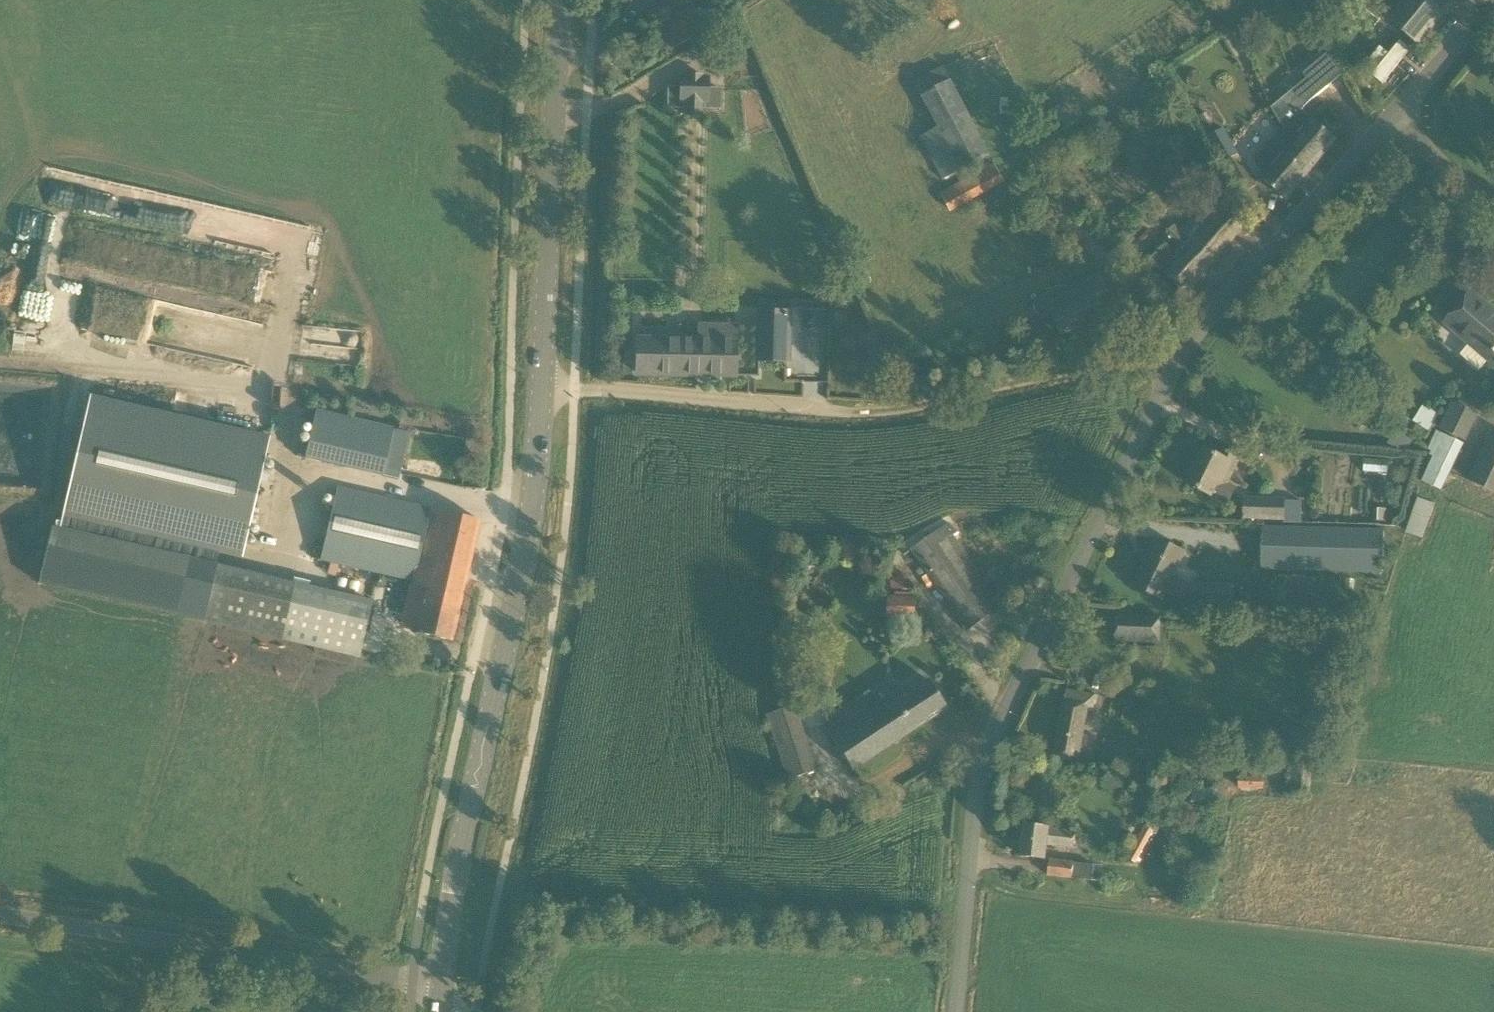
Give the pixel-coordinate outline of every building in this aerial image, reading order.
[(1388,17),(1399,26),(1411,37),(1418,43),(1450,5),(1454,0),(1404,0),(1388,17)] [(722,6),(713,10),(718,20),(727,15),(722,6)] [(671,51),(674,26),(659,23),(656,42),(658,42),(657,49),(671,51)] [(1365,66),(1385,82),(1411,49),(1399,39),(1388,53),(1380,46),(1365,66)] [(1308,79),(1296,89),(1307,104),(1320,94),(1328,87),(1313,68),(1304,75),(1308,79)] [(679,87),(667,87),(667,108),(683,109),(683,104),(684,104),(684,117),(703,117),(703,105),(704,105),(704,110),(721,110),(721,88),(709,88),(709,76),(703,76),(703,75),(686,75),(686,76),(679,76),(679,87)] [(938,129),(921,138),(942,179),(989,155),(950,81),(922,96),(938,129)] [(1296,89),(1274,107),(1286,127),(1321,159),(1337,140),(1302,109),(1307,104),(1296,89)] [(1279,158),(1262,179),(1271,187),(1286,200),(1321,159),(1286,127),(1275,140),(1268,149),(1279,158)] [(1237,152),(1224,160),(1244,194),(1257,186),(1248,170),(1237,152)] [(951,212),(1005,183),(994,163),(971,175),(972,177),(941,193),(951,212)] [(1247,225),(1211,193),(1192,214),(1193,215),(1179,231),(1174,225),(1164,236),(1181,250),(1174,257),(1163,247),(1150,262),(1185,293),(1247,225)] [(1493,355),(1493,316),(1492,315),(1493,313),(1493,311),(1472,292),(1459,307),(1445,323),(1488,362),(1493,355)] [(757,316),(758,360),(786,360),(787,340),(786,316),(757,316)] [(734,330),(710,329),(709,343),(659,341),(639,341),(638,374),(733,376),(734,330)] [(270,437),(90,395),(62,518),(242,558),(270,437)] [(1379,399),(1371,413),(1402,431),(1409,420),(1387,407),(1389,405),(1379,399)] [(1452,402),(1439,429),(1465,442),(1479,415),(1452,402)] [(1423,403),(1412,420),(1428,431),(1440,414),(1423,403)] [(374,425),(315,411),(304,458),(382,476),(396,419),(376,415),(374,425)] [(1442,490),(1464,444),(1436,431),(1427,449),(1431,451),(1429,455),(1431,456),(1420,480),(1442,490)] [(1468,481),(1493,494),(1493,432),(1493,431),(1468,481)] [(1235,489),(1226,485),(1239,456),(1224,449),(1220,457),(1205,450),(1198,464),(1194,463),(1184,483),(1202,491),(1212,496),(1214,493),(1230,500),(1235,489)] [(337,487),(320,557),(412,579),(411,584),(429,588),(417,634),(452,642),(480,521),(460,517),(337,487)] [(1404,533),(1422,538),(1433,502),(1415,497),(1404,533)] [(1267,521),(1281,522),(1281,521),(1284,521),(1285,521),(1286,502),(1286,499),(1244,498),(1243,521),(1267,521)] [(953,537),(957,534),(951,523),(943,528),(911,549),(967,631),(995,612),(1001,607),(953,537)] [(1281,526),(1267,526),(1262,526),(1261,570),(1383,574),(1384,529),(1281,526)] [(28,584),(265,631),(264,639),(358,658),(371,594),(39,528),(28,584)] [(1165,589),(1182,598),(1201,603),(1201,606),(1231,607),(1232,585),(1189,584),(1172,576),(1184,553),(1175,548),(1157,540),(1134,585),(1161,598),(1165,589)] [(888,618),(916,620),(917,599),(915,598),(915,593),(897,592),(896,598),(889,597),(888,618)] [(1160,643),(1161,618),(1121,616),(1120,641),(1160,643)] [(851,771),(930,719),(946,708),(927,680),(885,708),(873,691),(821,726),(851,771)] [(1054,756),(1073,760),(1076,758),(1085,709),(1095,711),(1097,695),(1067,690),(1054,756)] [(763,712),(788,779),(816,769),(791,701),(763,712)] [(1208,736),(1176,735),(1176,756),(1208,757),(1208,736)] [(1043,859),(1045,846),(1074,849),(1077,832),(1061,830),(1025,825),(1021,856),(1043,859)] [(1101,882),(1103,868),(1050,860),(1048,875),(1092,881),(1101,882)]
